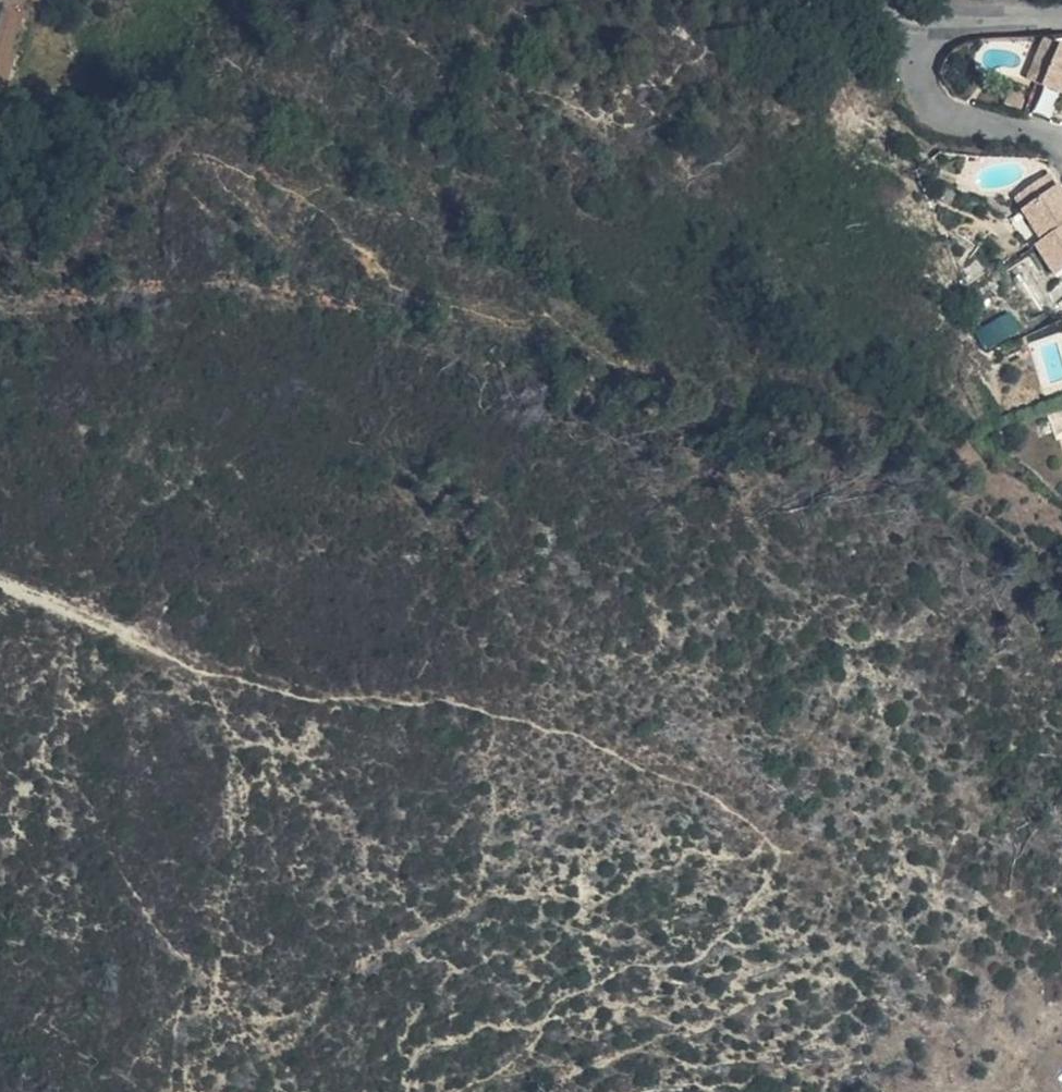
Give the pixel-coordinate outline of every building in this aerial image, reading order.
[(1044,39),(1028,76),(1043,82),(1058,45),(1044,39)] [(1058,45),(1043,82),(1061,91),(1061,47),(1058,45)] [(1005,195),(1012,205),(1047,183),(1040,173),(1005,195)] [(1012,205),(1034,239),(1025,245),(1047,275),(1061,265),(1061,174),(1047,183),(1012,205)] [(1047,275),(1025,245),(1014,253),(1036,283),(1047,275)]
